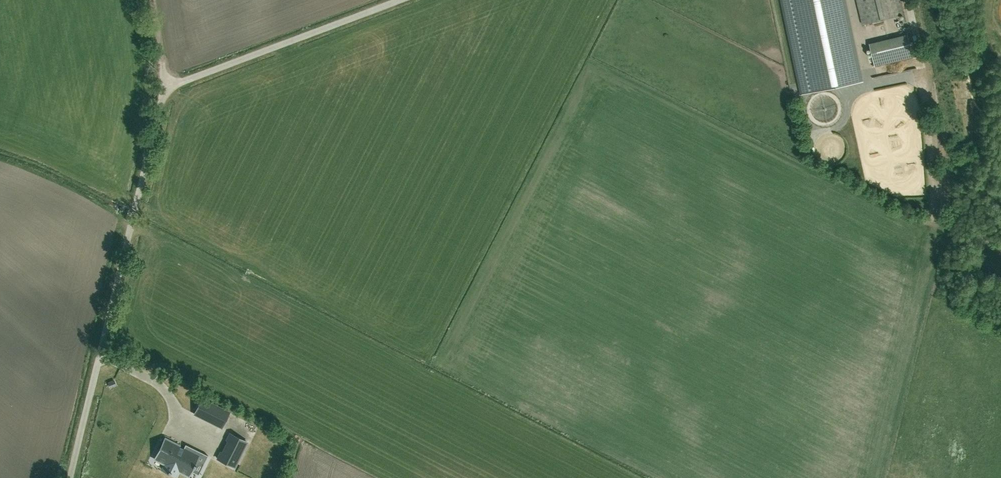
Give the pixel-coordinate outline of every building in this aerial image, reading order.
[(838,0),(782,0),(799,82),(813,79),(815,91),(855,82),(838,0)] [(898,0),(856,0),(861,24),(902,14),(898,0)] [(912,57),(908,39),(869,48),(874,66),(912,57)] [(817,144),(817,155),(833,156),(833,144),(817,144)] [(912,200),(910,206),(923,209),(924,203),(912,200)] [(118,378),(121,384),(129,381),(126,375),(118,378)] [(222,427),(229,413),(202,399),(194,414),(222,427)] [(247,442),(230,434),(227,440),(228,441),(223,453),(221,452),(218,459),(234,467),(247,442)] [(179,471),(188,475),(193,467),(195,468),(196,465),(194,464),(196,460),(203,463),(202,464),(204,465),(208,456),(207,455),(206,457),(200,454),(186,447),(186,445),(185,444),(183,448),(165,439),(155,459),(165,464),(163,470),(168,472),(168,473),(170,474),(171,474),(176,476),(179,471)] [(280,443),(277,450),(281,453),(285,446),(280,443)] [(152,467),(144,464),(142,470),(151,473),(152,467)]
